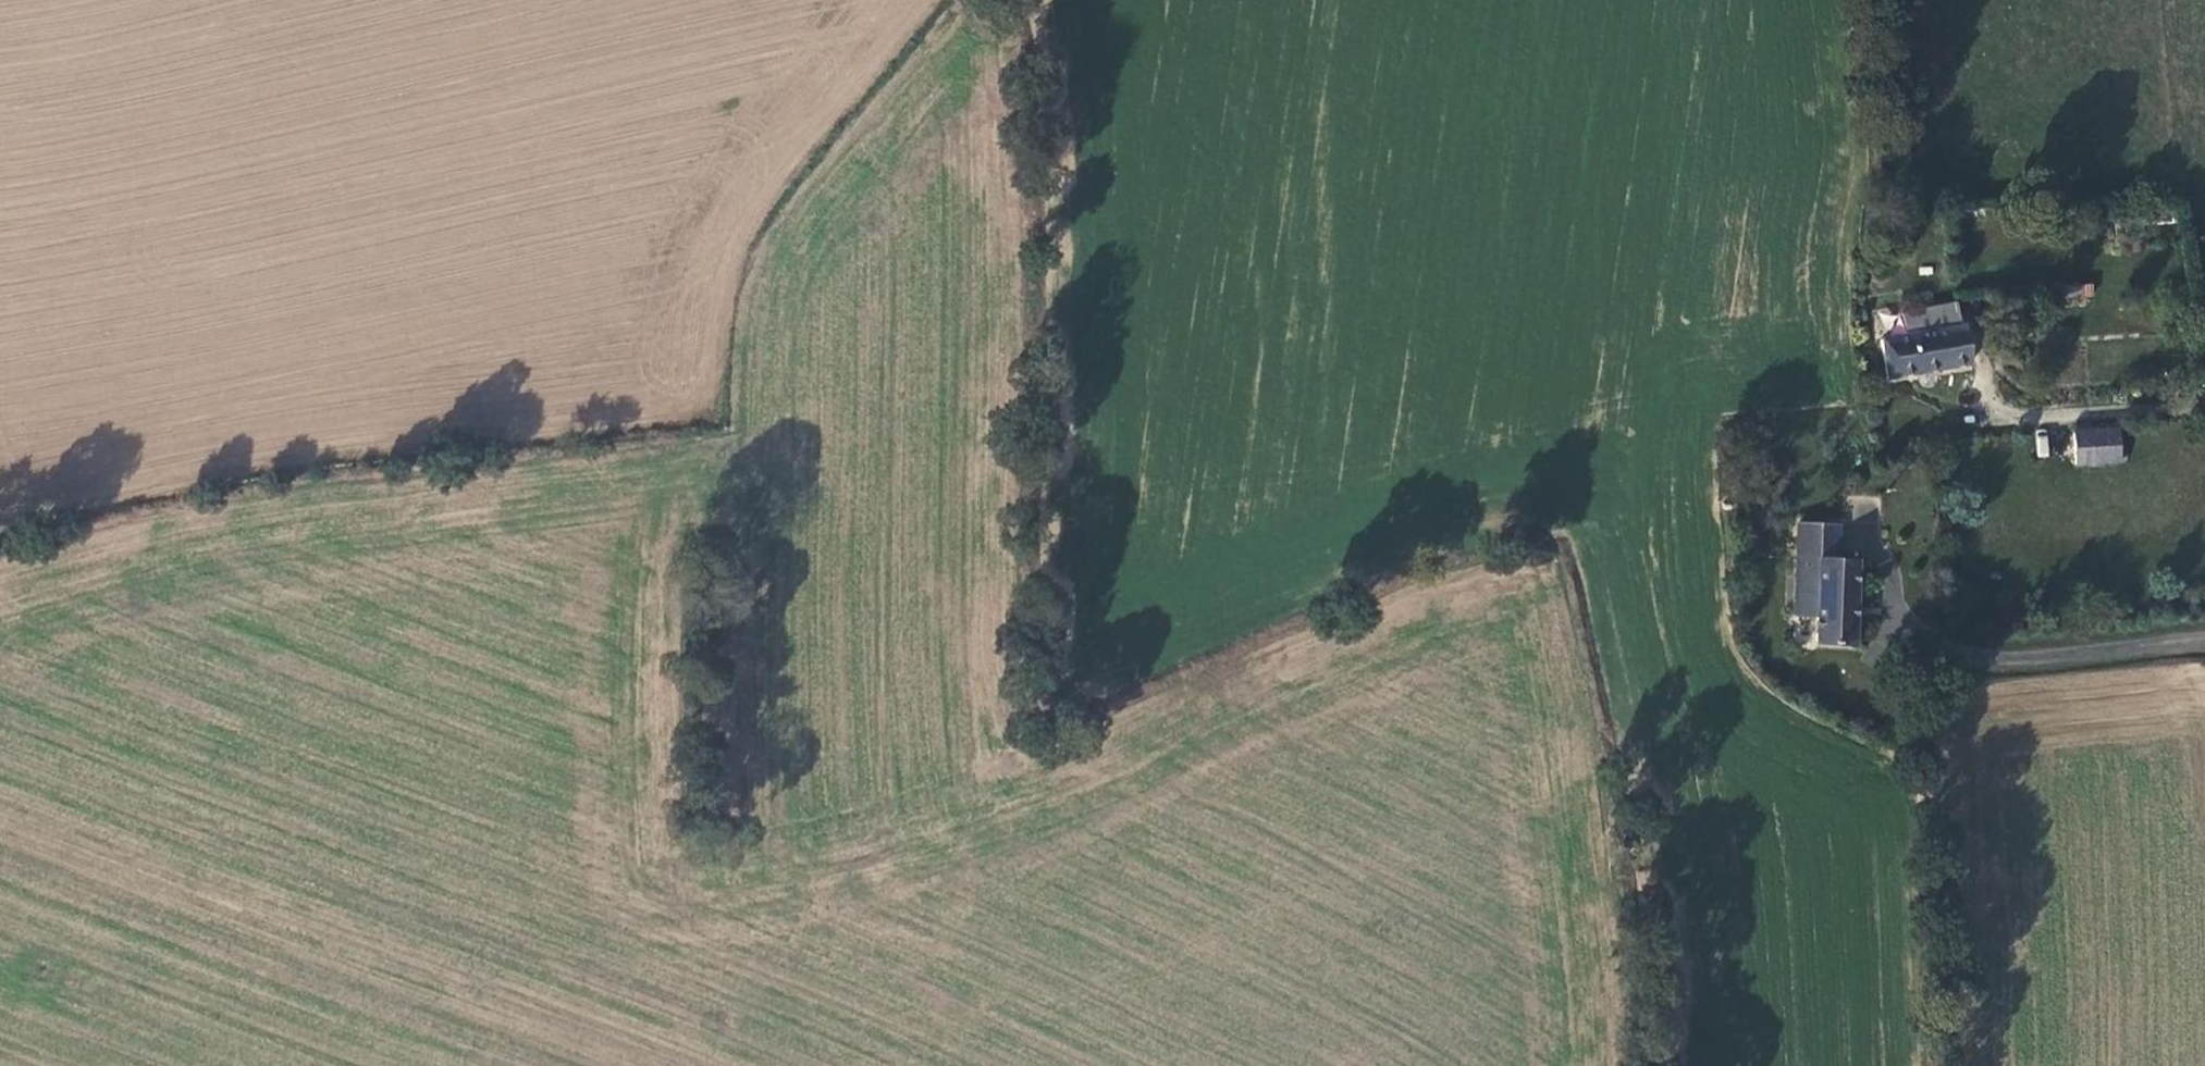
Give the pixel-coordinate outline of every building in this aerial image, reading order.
[(1883,318),(1949,310),(1946,283),(1879,290),(1883,318)] [(2092,285),(2065,287),(2066,300),(2093,298),(2092,285)] [(1949,310),(1883,318),(1872,320),(1878,365),(1958,356),(1952,309),(1949,310)] [(2126,426),(2081,430),(2083,451),(2127,447),(2126,426)] [(1857,561),(1815,562),(1816,573),(1791,573),(1793,617),(1816,617),(1815,643),(1860,642),(1857,561)]
